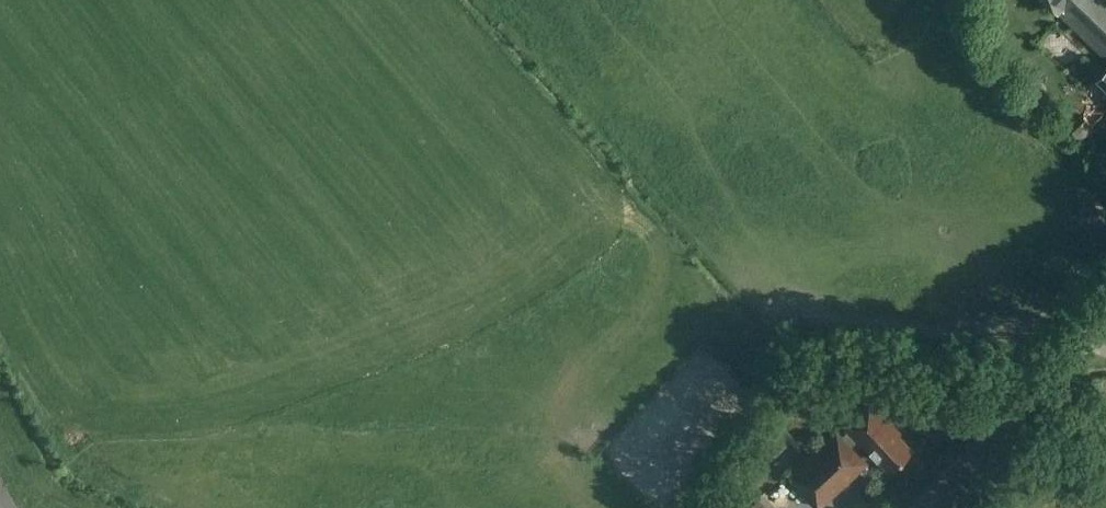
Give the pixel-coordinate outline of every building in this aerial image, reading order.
[(1105,58),(1105,0),(1046,0),(1105,58)] [(897,436),(903,430),(875,401),(844,429),(846,431),(839,438),(835,434),(788,478),(816,507),(817,507),(866,462),(864,460),(871,453),(888,471),(911,450),(897,436)] [(751,507),(782,507),(766,488),(747,503),(751,507)]
